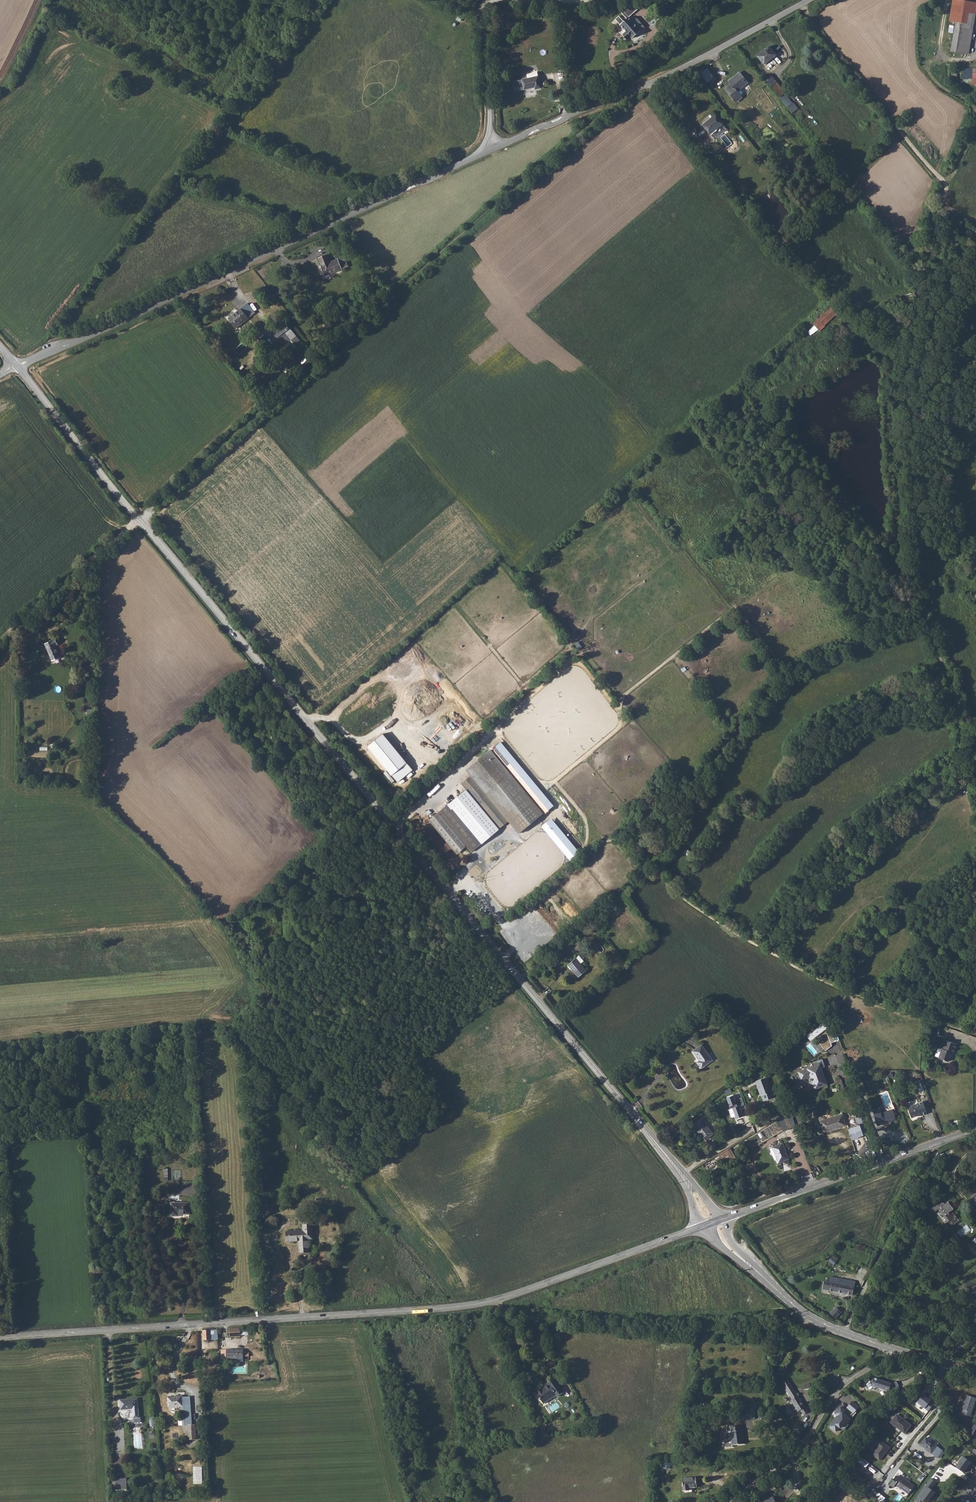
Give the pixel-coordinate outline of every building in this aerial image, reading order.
[(968,56),(975,10),(975,4),(958,0),(952,0),(949,22),(955,23),(951,52),(968,56)] [(627,20),(635,14),(631,8),(619,16),(623,22),(620,24),(616,18),(612,21),(620,34),(616,36),(620,42),(624,39),(626,42),(637,36),(627,20)] [(770,43),(758,53),(765,61),(768,59),(767,58),(776,51),(770,43)] [(732,79),(725,84),(735,97),(742,92),(737,86),(748,77),(741,68),(730,77),(732,79)] [(537,80),(533,69),(518,74),(521,83),(531,80),(532,82),(537,80)] [(707,69),(701,74),(707,82),(713,77),(707,69)] [(971,79),(971,71),(961,72),(961,80),(971,79)] [(786,92),(781,96),(787,104),(793,100),(786,92)] [(715,111),(702,121),(708,129),(714,135),(726,126),(721,119),(715,111)] [(321,280),(339,273),(335,263),(327,265),(323,258),(315,262),(318,269),(316,270),(321,280)] [(812,323),(819,330),(825,326),(824,325),(834,316),(835,316),(836,316),(829,308),(812,323)] [(233,335),(250,321),(247,317),(243,321),(238,315),(226,326),(233,335)] [(290,353),(302,343),(286,322),(273,332),(290,353)] [(247,348),(244,343),(236,349),(239,354),(247,348)] [(55,637),(44,643),(51,659),(60,655),(54,644),(57,642),(55,637)] [(28,642),(31,651),(41,647),(38,639),(28,642)] [(398,784),(413,770),(383,735),(367,747),(398,784)] [(554,806),(500,742),(491,749),(545,814),(554,806)] [(543,812),(493,754),(491,750),(465,770),(470,777),(461,784),(466,790),(448,805),(482,845),(508,822),(518,835),(543,812)] [(447,805),(436,814),(428,820),(440,834),(457,855),(467,847),(471,853),(481,845),(447,805)] [(580,852),(551,819),(542,826),(570,859),(580,852)] [(479,862),(475,865),(480,873),(484,870),(479,862)] [(490,872),(486,876),(491,882),(495,878),(490,872)] [(579,955),(569,963),(580,976),(586,970),(581,963),(584,960),(579,955)] [(830,1046),(826,1035),(825,1030),(826,1029),(822,1023),(806,1036),(810,1041),(817,1036),(821,1041),(818,1044),(824,1052),(829,1048),(829,1047),(830,1046)] [(703,1043),(695,1050),(701,1059),(699,1060),(704,1066),(715,1058),(703,1043)] [(938,1051),(936,1062),(946,1064),(949,1054),(951,1054),(953,1047),(942,1044),(940,1052),(938,1051)] [(821,1060),(810,1064),(811,1068),(797,1073),(800,1081),(809,1077),(813,1090),(825,1086),(820,1070),(824,1068),(821,1060)] [(764,1077),(753,1081),(758,1095),(760,1095),(762,1101),(773,1096),(771,1091),(769,1091),(764,1077)] [(745,1104),(742,1097),(736,1099),(734,1094),(728,1096),(735,1118),(744,1116),(741,1106),(745,1104)] [(881,1097),(876,1098),(880,1108),(885,1106),(881,1097)] [(906,1119),(912,1117),(912,1116),(917,1114),(918,1116),(919,1116),(919,1117),(923,1115),(919,1104),(903,1110),(906,1119)] [(789,1111),(777,1118),(781,1130),(794,1125),(789,1111)] [(891,1122),(887,1112),(878,1115),(877,1112),(870,1115),(874,1127),(891,1122)] [(842,1113),(820,1120),(823,1131),(845,1123),(842,1113)] [(857,1124),(849,1126),(852,1138),(864,1135),(860,1123),(863,1122),(860,1114),(854,1116),(857,1124)] [(698,1117),(690,1124),(702,1139),(710,1132),(703,1123),(698,1117)] [(783,1148),(773,1152),(779,1168),(790,1163),(783,1148)] [(954,1210),(948,1202),(945,1204),(941,1199),(932,1207),(936,1212),(940,1208),(946,1215),(950,1221),(946,1224),(949,1228),(959,1221),(952,1211),(954,1210)] [(190,1205),(173,1206),(174,1219),(180,1218),(180,1216),(191,1215),(190,1205)] [(317,1257),(314,1229),(311,1229),(311,1236),(294,1237),(295,1246),(308,1246),(309,1257),(317,1257)] [(967,1246),(975,1258),(975,1240),(967,1246)] [(853,1296),(855,1282),(840,1279),(839,1285),(825,1282),(823,1290),(853,1296)] [(836,1308),(830,1315),(835,1320),(841,1313),(836,1308)] [(240,1332),(229,1333),(230,1342),(241,1341),(240,1332)] [(222,1353),(222,1362),(243,1363),(243,1364),(250,1364),(250,1356),(247,1356),(247,1354),(222,1353)] [(894,1382),(890,1384),(873,1380),(872,1382),(869,1384),(873,1391),(876,1388),(883,1391),(885,1394),(898,1386),(896,1383),(894,1382)] [(782,1386),(787,1395),(792,1401),(790,1403),(797,1414),(799,1413),(802,1418),(807,1415),(792,1391),(787,1382),(782,1386)] [(551,1390),(539,1397),(545,1408),(557,1401),(558,1403),(565,1399),(556,1385),(550,1388),(551,1390)] [(925,1394),(918,1403),(928,1411),(934,1404),(931,1401),(932,1400),(925,1394)] [(962,1409),(963,1409),(962,1414),(970,1417),(975,1399),(966,1396),(962,1409)] [(181,1397),(166,1398),(167,1409),(182,1404),(181,1397)] [(189,1398),(181,1397),(182,1404),(184,1427),(189,1427),(192,1427),(189,1398)] [(137,1400),(119,1401),(120,1411),(132,1410),(133,1419),(133,1424),(140,1423),(140,1419),(138,1419),(137,1400)] [(856,1407),(850,1402),(845,1408),(850,1412),(848,1415),(839,1407),(833,1414),(835,1416),(837,1417),(835,1419),(834,1418),(828,1425),(828,1428),(832,1431),(835,1431),(840,1425),(844,1425),(854,1413),(853,1412),(856,1407)] [(743,1403),(742,1418),(755,1419),(756,1404),(743,1403)] [(898,1414),(891,1422),(906,1433),(912,1425),(898,1414)] [(793,1432),(800,1438),(806,1429),(799,1424),(793,1432)] [(197,1446),(196,1431),(192,1427),(189,1427),(190,1447),(197,1446)] [(745,1428),(735,1427),(731,1427),(731,1432),(730,1433),(729,1433),(729,1435),(728,1436),(728,1438),(728,1440),(727,1440),(726,1442),(727,1443),(727,1445),(728,1447),(734,1447),(734,1446),(745,1446),(745,1433),(745,1428)] [(872,1436),(866,1444),(871,1448),(873,1445),(877,1448),(872,1455),(879,1460),(888,1447),(872,1436)] [(926,1438),(920,1444),(938,1457),(943,1450),(926,1438)] [(970,1462),(962,1456),(955,1466),(963,1472),(970,1462)] [(861,1458),(851,1472),(855,1475),(857,1474),(859,1475),(858,1477),(862,1480),(863,1478),(864,1479),(869,1472),(865,1469),(869,1464),(861,1458)] [(896,1476),(890,1484),(894,1487),(895,1485),(908,1494),(914,1487),(901,1477),(899,1479),(896,1476)] [(932,1490),(937,1483),(930,1478),(917,1497),(924,1501),(928,1501),(935,1492),(932,1490)] [(126,1481),(115,1481),(115,1491),(126,1491),(126,1481)] [(698,1481),(684,1484),(686,1496),(692,1495),(692,1493),(700,1491),(698,1481)] [(867,1500),(871,1501),(878,1501),(881,1499),(872,1493),(867,1500)]
